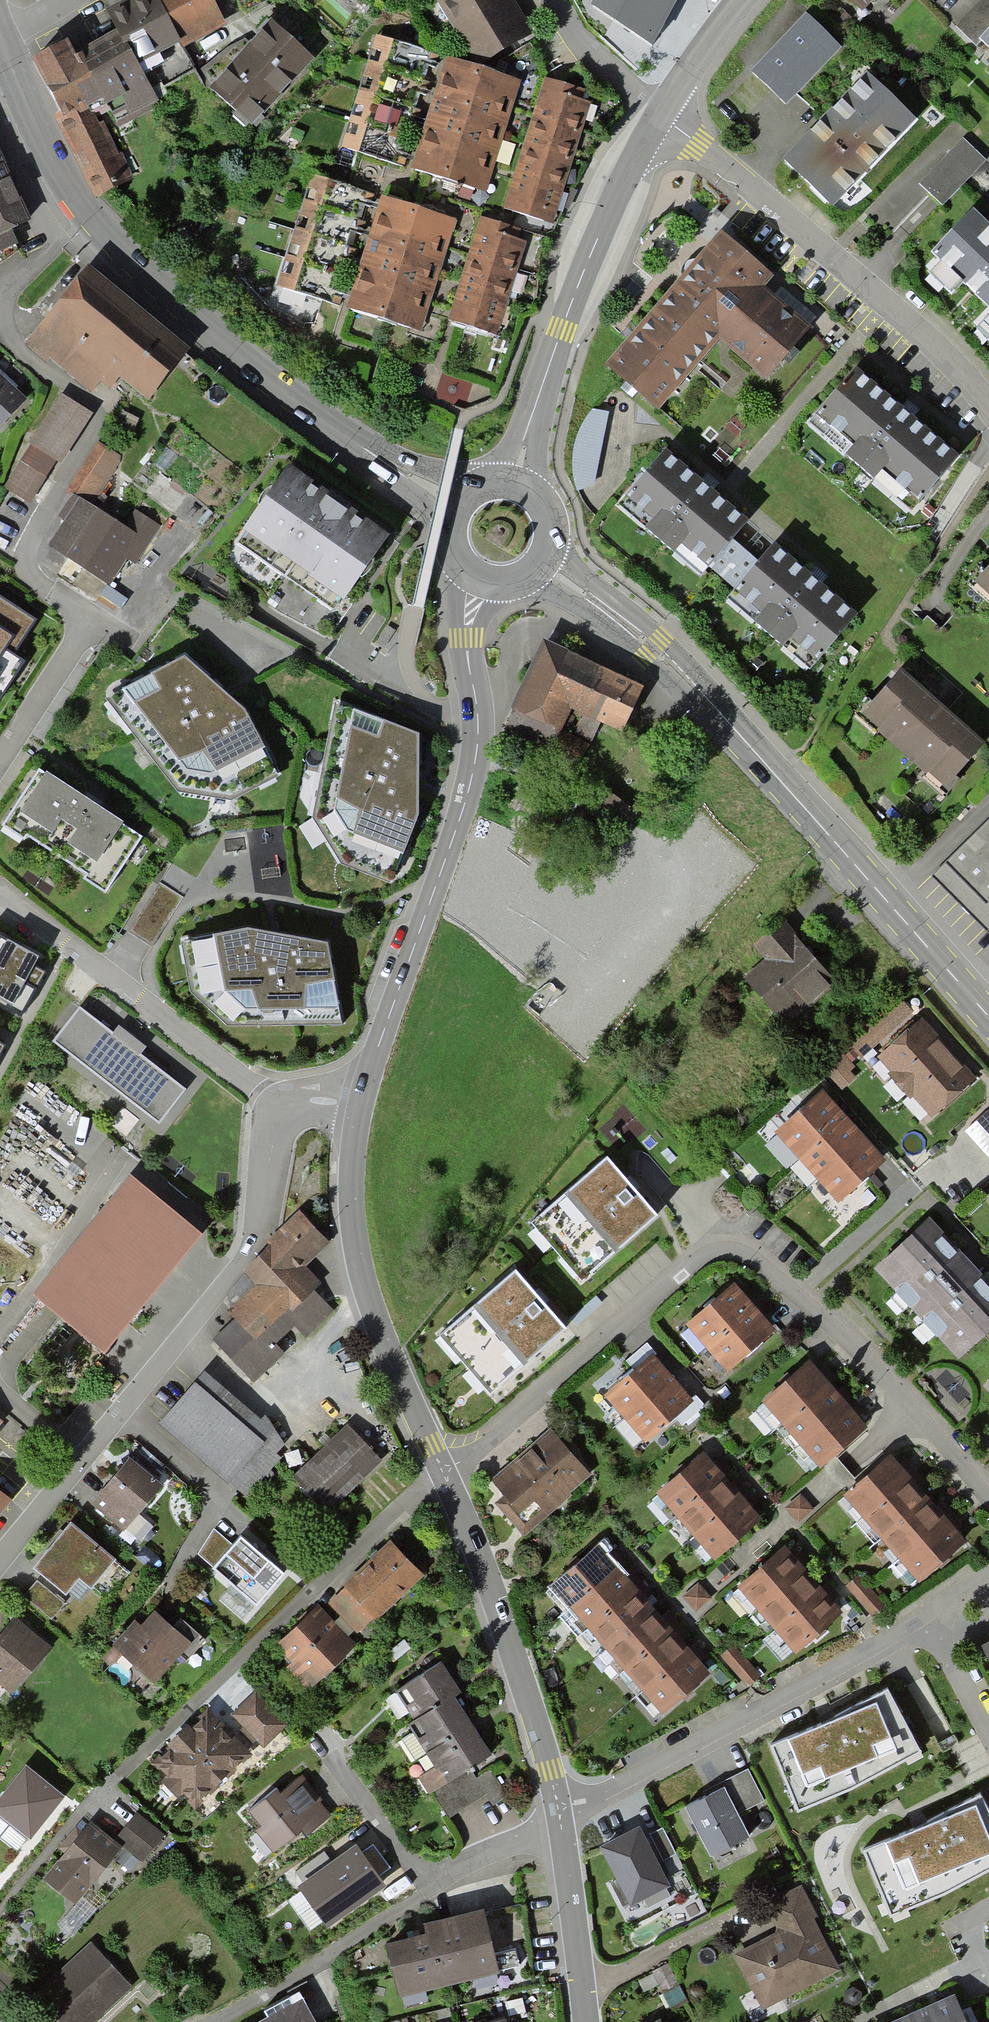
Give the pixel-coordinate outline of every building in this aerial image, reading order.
[(222,22),(210,0),(134,0),(120,7),(107,14),(116,31),(80,50),(72,54),(67,44),(33,62),(63,117),(58,120),(77,157),(96,193),(129,176),(105,130),(155,104),(146,86),(181,68),(171,49),(222,22)] [(490,0),(436,0),(449,23),(490,0)] [(449,23),(473,65),(533,31),(515,0),(490,0),(449,23)] [(654,45),(678,0),(591,0),(590,3),(654,45)] [(861,13),(873,0),(847,0),(861,13)] [(784,105),(838,49),(809,21),(805,17),(750,73),(784,105)] [(252,131),(313,65),(274,29),(213,96),(252,131)] [(339,145),(397,163),(401,149),(409,124),(418,95),(426,68),(431,54),(373,36),(339,145)] [(979,46),(988,55),(988,36),(979,46)] [(411,169),(487,190),(492,175),(500,148),(508,118),(514,98),(519,82),(443,59),(438,76),(433,94),(424,122),(417,147),(411,169)] [(828,207),(909,120),(862,76),(824,117),(781,164),(828,207)] [(505,208),(553,222),(589,104),(580,101),(583,92),(544,80),(537,101),(527,136),(518,164),(510,189),(505,208)] [(940,204),(983,161),(961,140),(918,183),(940,204)] [(0,162),(0,231),(11,225),(29,217),(5,160),(0,162)] [(273,286),(331,304),(336,288),(344,262),(353,234),(361,207),(365,194),(307,176),(273,286)] [(347,311),(421,333),(427,313),(435,285),(443,257),(449,236),(453,223),(379,201),(375,217),(369,235),(361,262),(354,287),(347,311)] [(971,214),(932,257),(988,308),(988,230),(971,214)] [(449,323),(498,338),(529,231),(480,217),(473,241),(463,275),(456,302),(449,323)] [(0,231),(0,263),(18,250),(15,244),(19,241),(11,225),(0,231)] [(764,382),(808,329),(766,295),(762,292),(774,278),(719,233),(638,331),(605,370),(659,414),(718,343),(764,382)] [(148,401),(189,351),(85,268),(28,338),(90,388),(106,367),(114,374),(148,401)] [(913,507),(955,457),(904,415),(852,371),(801,431),(888,503),(896,493),(913,507)] [(28,401),(12,386),(0,375),(0,431),(28,401)] [(57,463),(87,411),(56,393),(1,488),(27,503),(52,460),(57,463)] [(596,491),(613,415),(589,409),(572,486),(596,491)] [(86,505),(116,457),(94,443),(64,492),(75,499),(86,505)] [(610,511),(692,580),(741,522),(701,487),(659,453),(610,511)] [(333,610),(388,533),(289,462),(236,542),(333,610)] [(129,566),(155,525),(131,511),(121,527),(86,505),(75,499),(43,551),(64,564),(57,577),(97,602),(105,589),(111,581),(122,562),(129,566)] [(803,673),(853,614),(814,582),(771,546),(722,604),(803,673)] [(971,588),(988,603),(988,568),(971,588)] [(23,661),(8,651),(28,621),(0,603),(0,698),(23,661)] [(395,631),(386,625),(375,642),(384,648),(395,631)] [(617,739),(639,689),(536,644),(504,718),(553,740),(563,716),(617,739)] [(180,656),(107,699),(178,792),(232,800),(281,775),(244,707),(180,656)] [(943,789),(980,746),(937,710),(896,675),(860,718),(943,789)] [(418,733),(339,702),(315,815),(344,863),(394,881),(420,806),(419,782),(418,733)] [(35,765),(0,820),(0,827),(25,843),(29,837),(84,872),(81,877),(106,892),(144,833),(98,805),(35,765)] [(621,839),(638,816),(606,793),(589,816),(621,839)] [(928,878),(984,935),(988,930),(988,818),(928,878)] [(181,897),(159,883),(128,930),(150,944),(181,897)] [(832,994),(780,924),(749,947),(759,961),(739,976),(772,1020),(794,1004),(802,1015),(832,994)] [(250,927),(179,945),(191,995),(228,1026),(340,1023),(326,942),(250,927)] [(22,1011),(33,991),(44,972),(33,966),(35,963),(39,956),(0,934),(0,999),(22,1011)] [(867,1056),(915,1010),(907,1002),(859,1047),(867,1056)] [(114,1033),(80,1007),(52,1042),(157,1123),(184,1087),(141,1054),(146,1047),(132,1036),(119,1027),(114,1033)] [(933,1120),(976,1080),(959,1062),(942,1043),(920,1020),(877,1060),(933,1120)] [(831,1200),(878,1160),(865,1146),(856,1135),(837,1114),(816,1089),(770,1129),(831,1200)] [(984,1112),(961,1133),(988,1163),(988,1117),(984,1112)] [(578,1281),(655,1216),(627,1184),(603,1156),(527,1221),(578,1281)] [(102,1348),(200,1231),(132,1173),(33,1291),(102,1348)] [(304,1268),(330,1242),(303,1217),(297,1211),(268,1242),(271,1244),(246,1271),(247,1273),(227,1294),(234,1319),(213,1339),(254,1382),(282,1355),(273,1345),(295,1324),(305,1334),(331,1310),(312,1291),(319,1284),(304,1268)] [(988,1326),(988,1290),(970,1269),(926,1220),(872,1267),(954,1358),(988,1326)] [(536,1296),(511,1267),(432,1336),(484,1395),(563,1326),(536,1296)] [(728,1376),(776,1334),(757,1313),(748,1303),(736,1289),(688,1331),(728,1376)] [(643,1440),(691,1397),(677,1381),(666,1369),(652,1353),(604,1396),(643,1440)] [(817,1469),(862,1429),(850,1416),(835,1398),(817,1378),(800,1359),(755,1399),(817,1469)] [(276,1453),(284,1444),(266,1415),(262,1420),(206,1371),(160,1425),(228,1483),(230,1481),(249,1497),(283,1459),(276,1453)] [(980,1386),(988,1395),(988,1377),(980,1386)] [(327,1513),(382,1459),(346,1423),(326,1443),(291,1477),(327,1513)] [(524,1526),(588,1474),(551,1429),(487,1481),(524,1526)] [(721,1564),(766,1524),(748,1505),(732,1486),(714,1466),(703,1454),(659,1494),(721,1564)] [(124,1529),(161,1485),(130,1458),(120,1470),(93,1503),(124,1529)] [(913,1584),(958,1544),(948,1532),(932,1514),(911,1490),(896,1472),(885,1460),(840,1500),(913,1584)] [(91,1590),(116,1561),(70,1522),(58,1537),(32,1567),(64,1595),(78,1579),(91,1590)] [(215,1567),(234,1546),(214,1529),(199,1553),(215,1567)] [(214,1569),(254,1604),(281,1574),(254,1550),(241,1538),(234,1546),(215,1567),(214,1569)] [(360,1631),(422,1572),(392,1541),(377,1556),(331,1600),(360,1631)] [(657,1717),(705,1676),(693,1662),(676,1641),(660,1622),(640,1599),(624,1580),(607,1560),(597,1548),(548,1589),(657,1717)] [(797,1659),(842,1619),(826,1601),(808,1581),(791,1562),(780,1550),(735,1590),(797,1659)] [(65,1603),(37,1580),(24,1595),(53,1618),(65,1603)] [(308,1685),(352,1644),(317,1607),(307,1616),(273,1648),(308,1685)] [(204,1641),(181,1619),(172,1628),(155,1611),(143,1624),(137,1619),(131,1625),(112,1645),(153,1684),(181,1654),(186,1660),(204,1641)] [(49,1646),(30,1631),(15,1618),(0,1636),(0,1683),(11,1692),(49,1646)] [(422,1720),(455,1700),(463,1695),(459,1688),(443,1663),(403,1688),(422,1720)] [(824,1720),(770,1742),(797,1808),(849,1787),(920,1749),(886,1687),(835,1715),(824,1720)] [(260,1744),(284,1722),(255,1690),(231,1712),(260,1744)] [(471,1766),(490,1755),(472,1727),(469,1723),(455,1700),(422,1720),(410,1728),(433,1765),(419,1774),(447,1819),(488,1793),(471,1766)] [(193,1812),(252,1759),(210,1713),(184,1737),(151,1767),(193,1812)] [(63,1794),(23,1762),(0,1791),(0,1813),(29,1836),(54,1805),(63,1794)] [(714,1792),(683,1809),(709,1858),(748,1837),(736,1814),(761,1800),(743,1767),(714,1783),(718,1790),(714,1792)] [(269,1857),(323,1818),(307,1796),(293,1778),(240,1817),(269,1857)] [(863,1849),(890,1915),(942,1894),(988,1869),(988,1811),(980,1795),(929,1822),(917,1827),(863,1849)] [(120,1848),(143,1864),(164,1835),(137,1816),(116,1845),(120,1848)] [(49,1886),(79,1907),(120,1848),(116,1845),(86,1824),(79,1834),(65,1853),(70,1856),(49,1886)] [(660,1830),(646,1837),(660,1864),(674,1856),(660,1830)] [(623,1909),(665,1888),(642,1844),(635,1831),(594,1853),(623,1909)] [(342,1920),(388,1888),(367,1857),(357,1842),(311,1874),(342,1920)] [(758,2008),(845,1966),(806,1887),(763,1908),(775,1932),(764,1938),(731,1954),(758,2008)] [(520,1909),(492,1912),(498,1971),(527,1967),(520,1909)] [(393,1999),(493,1978),(479,1914),(428,1925),(416,1927),(419,1939),(382,1947),(393,1999)] [(58,2021),(94,2021),(132,1984),(92,1943),(35,1999),(49,2013),(58,2021)] [(954,1995),(935,2004),(915,2014),(898,2021),(967,2021),(954,1995)] [(301,1998),(258,2021),(315,2021),(301,1998)]
